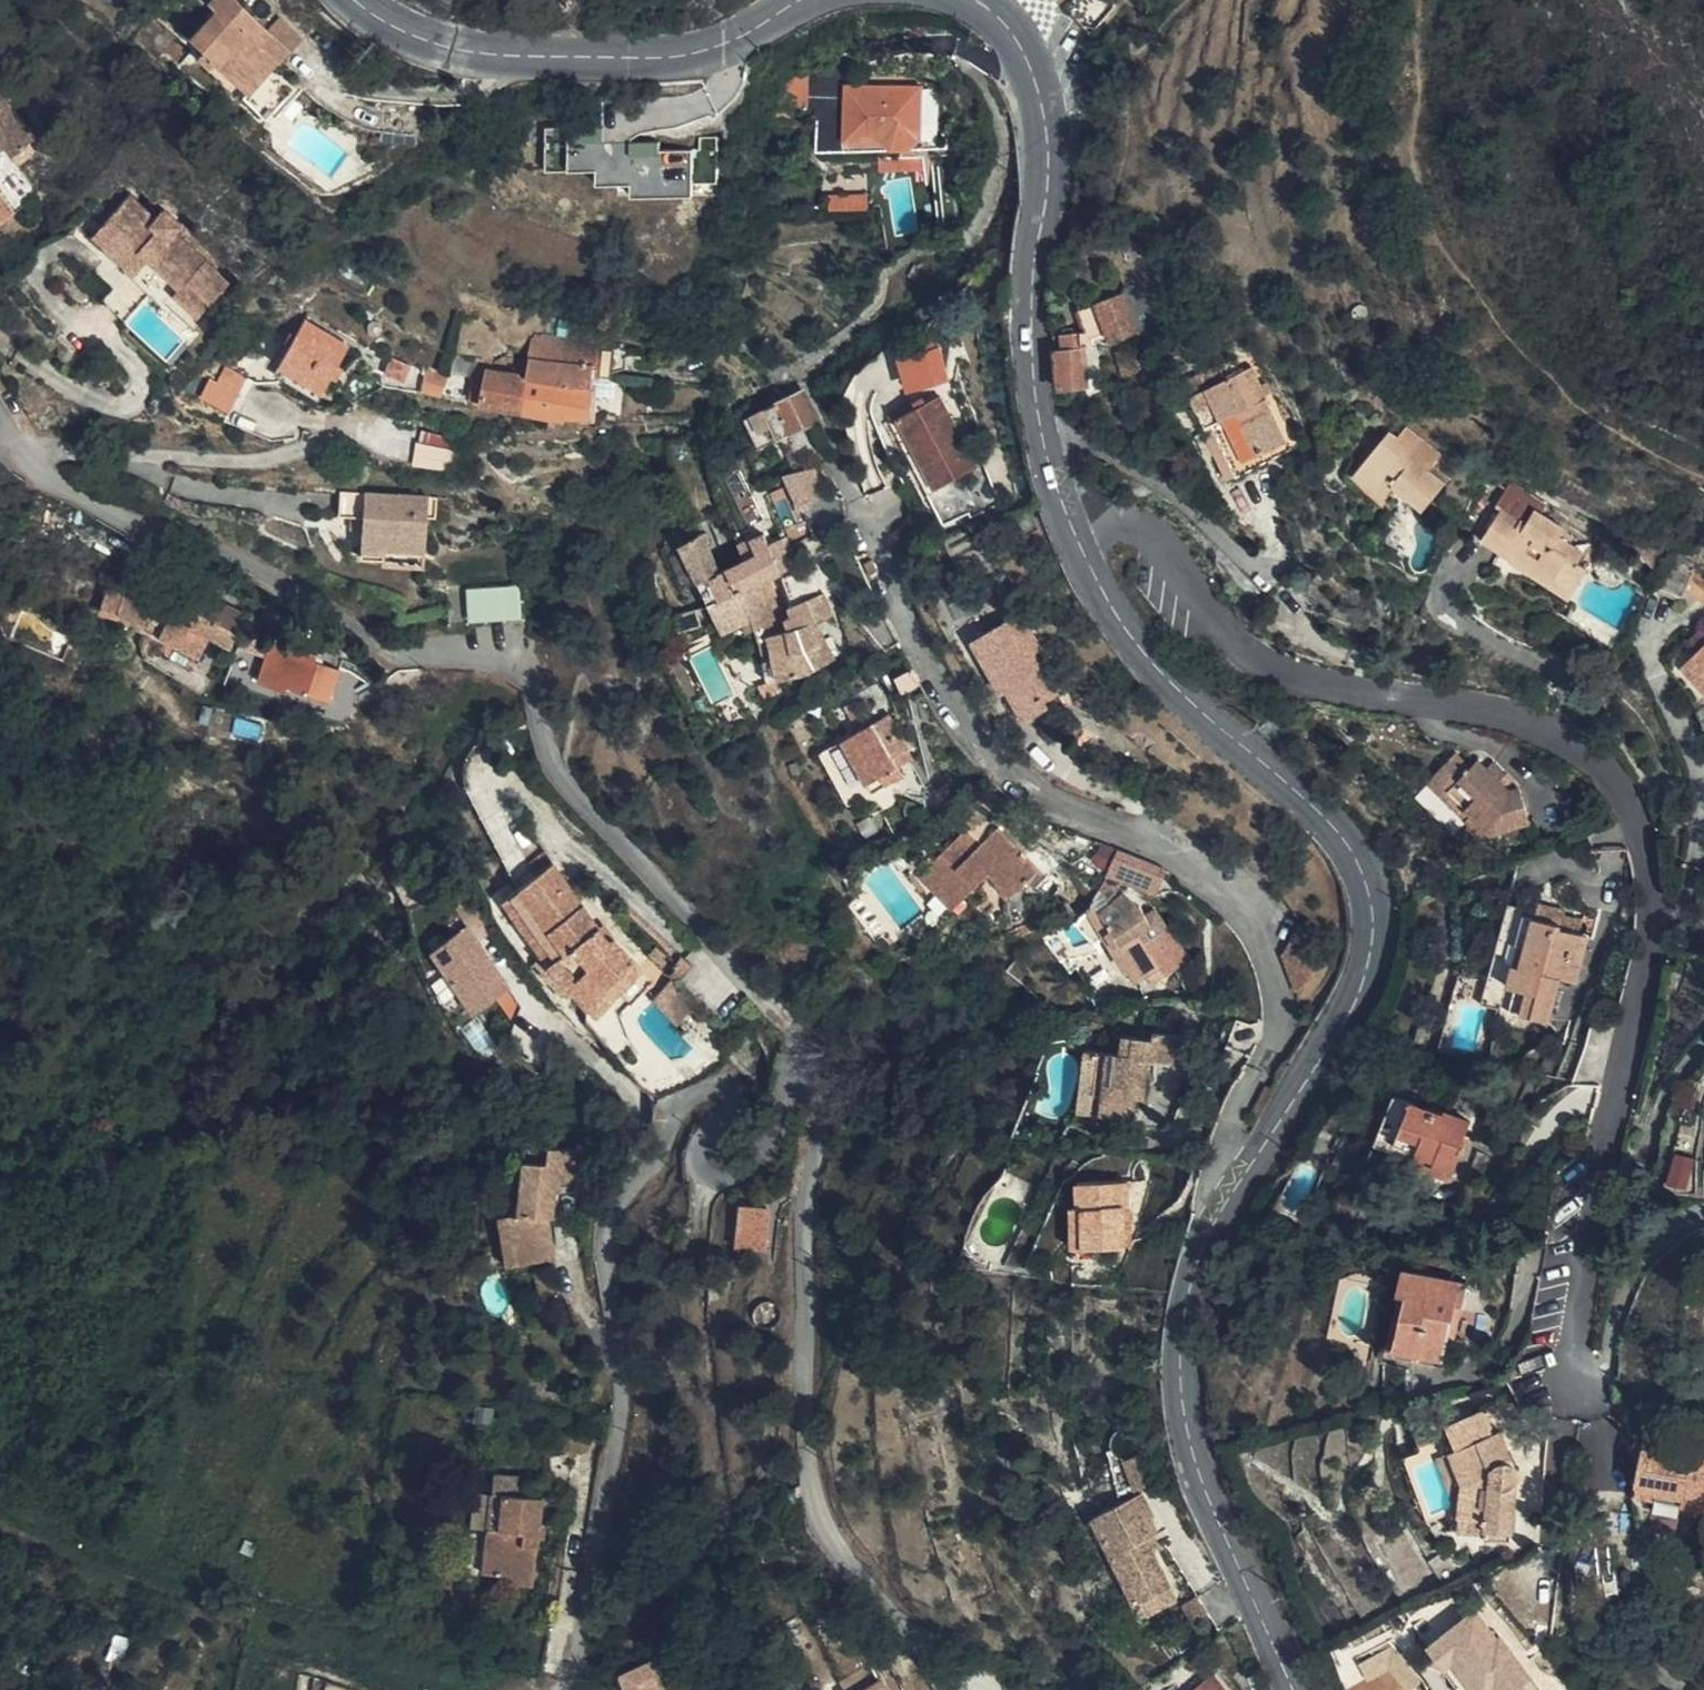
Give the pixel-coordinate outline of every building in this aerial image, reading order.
[(290,50),(301,40),(278,17),(266,29),(236,0),(210,0),(216,9),(191,33),(205,48),(197,56),(208,67),(217,59),(232,74),(260,46),(270,56),(282,43),(290,50)] [(248,92),(290,50),(282,43),(270,56),(260,46),(232,74),(248,92)] [(3,147),(10,157),(34,136),(4,97),(18,85),(0,62),(0,150),(3,147)] [(792,104),(802,85),(802,75),(776,75),(776,104),(792,104)] [(803,104),(802,85),(792,104),(803,104)] [(940,120),(940,88),(925,88),(926,120),(940,120)] [(913,142),(918,142),(917,90),(843,89),(843,122),(816,123),(817,142),(887,143),(889,150),(909,149),(913,142)] [(770,120),(785,120),(789,110),(770,110),(770,120)] [(634,192),(697,190),(696,138),(571,141),(572,168),(599,167),(599,182),(634,181),(634,192)] [(945,141),(918,142),(913,142),(909,149),(946,149),(945,141)] [(887,143),(817,142),(817,151),(889,150),(887,143)] [(14,209),(0,191),(0,220),(14,209)] [(130,194),(105,222),(136,252),(139,248),(148,258),(178,286),(186,278),(210,301),(227,282),(175,231),(180,225),(165,211),(157,218),(130,194)] [(829,210),(866,209),(865,197),(829,198),(829,210)] [(136,252),(105,222),(94,233),(130,266),(136,272),(148,258),(139,248),(136,252)] [(909,274),(916,279),(923,269),(915,265),(909,274)] [(136,272),(130,266),(102,297),(125,320),(154,290),(136,272)] [(196,315),(210,301),(186,278),(178,286),(172,293),(196,315)] [(1055,335),(1060,386),(1087,384),(1086,375),(1099,374),(1093,339),(1105,335),(1109,342),(1155,323),(1139,283),(1125,287),(1123,293),(1078,309),(1083,330),(1078,333),(1055,335)] [(279,364),(321,388),(347,347),(304,321),(279,364)] [(534,338),(596,344),(595,340),(535,332),(534,338)] [(596,351),(596,344),(534,338),(526,375),(593,378),(593,375),(610,377),(612,352),(596,351)] [(943,343),(902,355),(911,388),(952,377),(943,343)] [(1125,374),(1142,368),(1135,348),(1118,353),(1125,374)] [(490,372),(500,373),(499,365),(490,364),(490,372)] [(227,410),(246,378),(226,365),(217,380),(210,376),(200,394),(227,410)] [(1191,395),(1222,380),(1217,366),(1185,382),(1191,395)] [(1252,366),(1222,380),(1191,395),(1205,429),(1212,426),(1236,474),(1237,476),(1290,449),(1266,396),(1260,385),(1252,366)] [(424,379),(445,384),(448,372),(427,368),(424,379)] [(521,409),(526,375),(500,373),(490,372),(485,401),(521,409)] [(591,414),(593,378),(526,375),(521,409),(566,418),(568,413),(591,414)] [(1267,382),(1260,385),(1266,396),(1272,393),(1267,382)] [(804,390),(745,418),(759,447),(818,418),(804,390)] [(976,466),(938,396),(890,421),(928,493),(976,466)] [(1212,426),(1205,429),(1202,431),(1224,479),(1236,474),(1212,426)] [(1422,510),(1445,482),(1428,468),(1440,453),(1407,426),(1398,437),(1388,430),(1354,473),(1382,497),(1393,486),(1422,510)] [(458,450),(459,437),(422,431),(419,445),(458,450)] [(814,466),(786,473),(801,504),(823,493),(814,466)] [(1480,542),(1501,555),(1506,549),(1554,580),(1564,564),(1573,569),(1583,553),(1557,537),(1563,528),(1540,514),(1545,506),(1509,484),(1494,507),(1499,511),(1480,542)] [(427,515),(428,497),(339,490),(338,514),(351,516),(363,517),(362,531),(361,547),(425,551),(427,515)] [(435,498),(428,497),(427,515),(435,517),(435,498)] [(363,517),(351,516),(349,529),(362,531),(363,517)] [(1038,528),(1023,534),(1028,547),(1044,540),(1038,528)] [(713,575),(720,571),(702,533),(681,544),(709,603),(723,598),(713,575)] [(798,564),(788,545),(785,537),(769,545),(763,535),(740,545),(746,559),(720,571),(731,594),(738,590),(740,594),(768,579),(798,564)] [(423,563),(425,551),(361,547),(360,557),(381,559),(382,562),(423,563)] [(1506,549),(1501,555),(1509,559),(1507,564),(1549,587),(1554,580),(1506,549)] [(1554,580),(1549,587),(1568,599),(1582,576),(1573,569),(1564,564),(1554,580)] [(731,594),(720,571),(713,575),(723,598),(731,594)] [(1700,573),(1693,584),(1703,592),(1703,576),(1700,573)] [(147,610),(165,615),(185,587),(164,578),(151,601),(108,588),(100,610),(142,623),(147,610)] [(469,617),(524,613),(522,579),(467,583),(469,617)] [(784,617),(768,579),(740,594),(738,590),(731,594),(723,598),(709,603),(722,632),(743,624),(752,620),(755,629),(758,640),(767,637),(777,679),(808,671),(832,659),(814,623),(832,615),(824,593),(786,607),(790,615),(784,617)] [(185,587),(165,615),(168,616),(158,636),(198,656),(210,635),(229,644),(244,613),(185,587)] [(696,609),(675,615),(679,632),(699,625),(696,609)] [(1057,690),(1043,667),(1033,652),(1040,648),(1017,612),(972,639),(1002,692),(1006,690),(1024,720),(1045,708),(1041,698),(1057,690)] [(752,620),(743,624),(746,632),(755,629),(752,620)] [(1703,645),(1703,624),(1689,638),(1698,650),(1703,645)] [(769,681),(777,679),(767,637),(758,640),(769,681)] [(1698,650),(1685,662),(1703,682),(1703,645),(1698,650)] [(1033,652),(1043,667),(1051,662),(1043,647),(1040,648),(1033,652)] [(333,676),(266,653),(258,680),(285,689),(286,683),(326,696),(333,676)] [(1685,662),(1679,668),(1703,694),(1703,682),(1685,662)] [(769,681),(759,686),(768,697),(782,691),(782,678),(777,679),(769,681)] [(903,774),(897,766),(892,758),(907,748),(887,715),(843,741),(873,792),(903,774)] [(892,758),(897,766),(913,757),(907,748),(892,758)] [(1456,753),(1433,778),(1471,814),(1465,821),(1480,837),(1489,831),(1493,834),(1530,821),(1519,786),(1508,774),(1501,782),(1486,767),(1478,760),(1469,767),(1456,753)] [(1495,760),(1486,767),(1501,782),(1508,774),(1495,760)] [(1471,814),(1433,778),(1428,783),(1465,821),(1471,814)] [(965,829),(925,869),(959,902),(988,873),(1011,896),(1005,913),(1017,915),(1034,911),(1028,893),(1022,886),(1037,867),(997,828),(981,842),(965,829)] [(1132,858),(1119,852),(1107,873),(1121,878),(1132,858)] [(1149,891),(1160,870),(1132,858),(1121,878),(1149,891)] [(545,961),(567,983),(579,974),(595,993),(622,968),(631,977),(641,967),(615,940),(608,940),(551,865),(503,897),(545,961)] [(959,902),(925,869),(918,876),(951,911),(959,902)] [(1508,902),(1488,981),(1516,989),(1510,1010),(1547,1020),(1559,978),(1576,982),(1581,967),(1570,963),(1575,948),(1578,935),(1558,930),(1559,926),(1535,920),(1523,917),(1525,907),(1508,902)] [(1125,944),(1136,962),(1146,977),(1163,968),(1167,975),(1190,960),(1168,927),(1158,934),(1138,905),(1108,924),(1114,933),(1122,946),(1125,944)] [(1538,905),(1535,920),(1559,926),(1561,917),(1562,912),(1538,905)] [(1561,917),(1559,926),(1558,930),(1578,935),(1581,923),(1561,917)] [(469,918),(431,944),(474,1008),(513,982),(469,918)] [(1019,933),(1034,930),(1033,923),(1019,925),(1019,933)] [(1125,967),(1136,962),(1125,944),(1122,946),(1114,933),(1104,939),(1125,967)] [(1570,963),(1581,967),(1585,951),(1575,948),(1570,963)] [(579,974),(567,983),(596,1011),(631,977),(622,968),(595,993),(579,974)] [(676,980),(673,977),(653,998),(654,1000),(678,1024),(703,999),(686,982),(681,987),(676,980)] [(1516,989),(1488,981),(1482,1003),(1510,1010),(1516,989)] [(1181,1067),(1184,1037),(1154,1033),(1152,1041),(1136,1039),(1134,1055),(1088,1050),(1082,1113),(1134,1120),(1137,1101),(1143,1101),(1149,1063),(1181,1067)] [(1375,1146),(1412,1160),(1415,1152),(1435,1161),(1433,1167),(1453,1174),(1464,1147),(1461,1145),(1471,1120),(1446,1109),(1443,1114),(1395,1094),(1375,1146)] [(544,1160),(547,1146),(522,1143),(521,1158),(544,1160)] [(575,1149),(547,1146),(544,1160),(521,1158),(515,1211),(510,1212),(518,1262),(555,1256),(548,1216),(552,1213),(555,1180),(571,1182),(575,1149)] [(1679,1149),(1670,1179),(1689,1184),(1698,1154),(1679,1149)] [(1415,1152),(1412,1160),(1410,1166),(1450,1182),(1453,1174),(1433,1167),(1435,1161),(1415,1152)] [(1125,1218),(1130,1217),(1129,1181),(1080,1180),(1078,1205),(1072,1205),(1072,1232),(1081,1232),(1081,1248),(1125,1248),(1125,1218)] [(770,1246),(774,1205),(745,1203),(741,1243),(770,1246)] [(506,1264),(518,1262),(510,1212),(497,1214),(506,1264)] [(1135,1218),(1130,1217),(1125,1218),(1125,1248),(1134,1248),(1135,1218)] [(1081,1232),(1072,1232),(1071,1248),(1081,1248),(1081,1232)] [(558,1291),(552,1265),(535,1268),(542,1294),(558,1291)] [(1406,1293),(1402,1312),(1394,1348),(1443,1359),(1448,1335),(1456,1337),(1467,1281),(1403,1267),(1398,1291),(1399,1292),(1406,1293)] [(1395,1310),(1402,1312),(1406,1293),(1399,1292),(1395,1310)] [(494,1424),(496,1408),(474,1404),(471,1420),(494,1424)] [(1461,1444),(1455,1446),(1469,1480),(1466,1510),(1489,1513),(1488,1523),(1518,1526),(1522,1480),(1526,1472),(1524,1463),(1517,1458),(1505,1426),(1498,1429),(1490,1406),(1453,1420),(1461,1444)] [(603,1441),(602,1425),(590,1426),(591,1441),(603,1441)] [(1643,1447),(1637,1482),(1655,1486),(1650,1530),(1668,1531),(1677,1523),(1683,1492),(1703,1496),(1703,1443),(1701,1443),(1692,1445),(1686,1455),(1643,1447)] [(1469,1480),(1455,1446),(1442,1452),(1459,1501),(1457,1525),(1464,1525),(1466,1510),(1469,1480)] [(1161,1478),(1150,1451),(1124,1461),(1136,1489),(1161,1478)] [(491,1494),(487,1527),(481,1572),(506,1576),(505,1583),(532,1586),(543,1498),(517,1495),(521,1476),(494,1473),(491,1494)] [(1142,1599),(1171,1583),(1172,1583),(1154,1549),(1152,1545),(1145,1548),(1142,1540),(1157,1534),(1158,1532),(1150,1516),(1154,1514),(1143,1491),(1093,1516),(1136,1602),(1142,1599)] [(470,1526),(487,1527),(491,1494),(474,1492),(470,1526)] [(1466,1510),(1464,1525),(1487,1528),(1488,1523),(1489,1513),(1466,1510)] [(1152,1545),(1154,1549),(1162,1545),(1157,1534),(1142,1540),(1145,1548),(1152,1545)] [(1177,1597),(1171,1583),(1142,1599),(1148,1612),(1177,1597)] [(1209,1615),(1198,1594),(1181,1603),(1193,1624),(1209,1615)] [(1503,1632),(1500,1634),(1478,1604),(1430,1640),(1448,1665),(1457,1659),(1480,1689),(1493,1689),(1497,1687),(1499,1689),(1546,1689),(1503,1632)] [(624,1669),(632,1689),(667,1689),(664,1683),(675,1678),(665,1653),(624,1669)] [(1657,1661),(1650,1671),(1676,1689),(1680,1689),(1685,1682),(1657,1661)] [(1214,1673),(1195,1689),(1228,1689),(1214,1673)]
